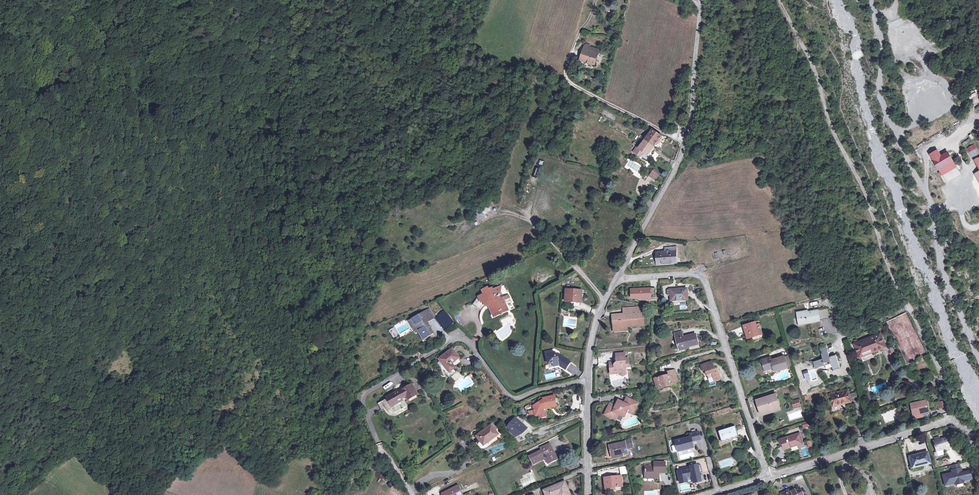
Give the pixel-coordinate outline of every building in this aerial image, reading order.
[(594,64),(598,53),(594,52),(595,49),(585,46),(580,60),(594,64)] [(636,151),(635,153),(640,156),(644,152),(648,155),(654,146),(662,136),(661,135),(652,129),(645,139),(641,145),(639,144),(635,150),(636,151)] [(970,153),(975,161),(976,160),(978,165),(978,154),(977,149),(970,153)] [(935,160),(942,156),(940,153),(938,150),(932,154),(933,158),(935,160)] [(949,152),(942,156),(935,160),(943,174),(957,166),(949,152)] [(649,176),(656,180),(659,175),(653,171),(649,176)] [(675,247),(665,248),(666,252),(657,253),(658,264),(677,262),(675,247)] [(499,308),(505,305),(504,301),(510,298),(508,295),(500,299),(499,297),(500,297),(499,296),(500,295),(501,289),(498,288),(493,290),(492,289),(489,290),(488,288),(482,291),(484,295),(478,297),(473,305),(481,311),(485,305),(486,306),(489,305),(493,315),(494,314),(501,311),(499,308)] [(650,288),(631,289),(631,298),(646,300),(651,300),(651,298),(656,298),(656,293),(651,294),(651,289),(650,288)] [(687,289),(670,290),(671,301),(688,300),(687,289)] [(581,291),(572,291),(567,290),(566,290),(565,301),(574,302),(574,301),(581,301),(581,291)] [(508,311),(505,305),(499,308),(501,311),(494,314),(495,317),(508,311)] [(643,325),(642,313),(636,314),(635,314),(635,312),(636,312),(635,308),(625,309),(626,317),(624,317),(624,315),(613,316),(614,329),(626,328),(626,327),(643,325)] [(415,324),(413,326),(416,332),(418,331),(423,340),(434,333),(430,327),(429,327),(427,323),(427,322),(435,318),(429,309),(412,319),(415,324)] [(827,309),(805,312),(805,311),(797,312),(798,317),(800,317),(801,324),(820,321),(819,318),(829,317),(827,309)] [(759,324),(758,322),(756,322),(755,322),(744,325),(747,336),(755,333),(756,336),(762,334),(759,324)] [(695,335),(683,338),(681,332),(674,334),(676,340),(678,340),(679,344),(678,344),(680,350),(689,348),(688,347),(698,344),(695,335)] [(880,334),(855,344),(859,355),(868,351),(867,350),(871,348),(872,352),(885,347),(880,334)] [(836,355),(830,357),(826,346),(819,348),(823,359),(814,362),(816,368),(825,366),(824,363),(830,361),(833,369),(840,367),(836,355)] [(452,349),(439,359),(440,361),(438,363),(441,367),(444,365),(450,372),(455,368),(452,364),(459,358),(452,349)] [(560,356),(556,357),(555,353),(546,355),(548,364),(553,363),(553,366),(560,365),(560,366),(565,370),(570,362),(560,356)] [(614,365),(610,365),(611,374),(619,373),(619,375),(623,376),(626,374),(626,367),(629,367),(628,359),(625,359),(624,354),(616,354),(617,362),(616,363),(615,363),(614,364),(614,365)] [(784,356),(772,360),(771,357),(762,360),(765,370),(774,367),(775,372),(788,368),(784,356)] [(716,369),(713,370),(711,362),(701,366),(703,371),(705,370),(707,376),(712,374),(714,381),(720,379),(716,369)] [(567,369),(579,377),(582,371),(571,364),(567,369)] [(457,371),(455,368),(450,372),(447,375),(449,378),(457,371)] [(670,382),(677,380),(674,371),(668,372),(669,375),(654,379),(657,389),(672,385),(670,382)] [(408,397),(415,393),(416,392),(412,385),(399,392),(398,391),(388,396),(389,397),(394,406),(403,400),(402,398),(406,396),(407,398),(408,397)] [(848,390),(830,395),(833,406),(851,402),(849,394),(848,390)] [(856,392),(849,394),(851,402),(858,400),(856,392)] [(767,411),(780,407),(776,394),(757,400),(761,411),(766,410),(767,411)] [(542,398),(543,400),(534,405),(535,410),(533,410),(534,413),(535,413),(536,416),(539,415),(540,417),(541,417),(542,418),(545,417),(546,416),(545,410),(545,409),(557,406),(554,396),(542,398)] [(396,414),(407,408),(403,400),(394,406),(389,397),(381,402),(387,411),(390,413),(393,414),(396,414)] [(616,406),(610,403),(604,415),(613,419),(616,413),(619,414),(626,412),(626,411),(630,413),(631,411),(633,412),(638,403),(627,398),(624,403),(620,402),(619,404),(617,403),(616,406)] [(798,400),(790,402),(793,409),(800,406),(798,400)] [(926,401),(911,405),(915,419),(930,415),(926,401)] [(780,410),(780,407),(767,411),(766,410),(761,411),(762,416),(780,410)] [(514,419),(507,427),(511,430),(510,432),(515,436),(521,433),(523,434),(526,430),(524,429),(525,427),(522,424),(525,421),(519,416),(514,419)] [(491,425),(476,436),(481,442),(479,444),(479,445),(481,449),(483,449),(487,446),(487,445),(486,444),(498,435),(491,425)] [(734,426),(718,431),(721,442),(738,437),(734,426)] [(690,434),(690,437),(675,441),(678,452),(693,448),(691,441),(700,439),(698,432),(690,434)] [(800,433),(781,439),(783,444),(779,449),(783,452),(785,449),(803,443),(800,433)] [(947,438),(934,441),(937,452),(950,448),(947,438)] [(631,439),(625,441),(625,442),(609,446),(611,456),(627,453),(626,449),(633,447),(631,439)] [(548,459),(551,463),(558,460),(553,451),(552,451),(551,449),(552,448),(550,443),(540,448),(541,450),(529,457),(533,465),(545,458),(546,460),(548,459)] [(928,453),(910,457),(913,468),(930,463),(928,453)] [(654,477),(654,479),(658,479),(659,474),(658,474),(658,472),(659,472),(665,472),(665,463),(654,463),(654,467),(645,467),(645,469),(644,469),(644,472),(647,472),(647,477),(654,477)] [(683,471),(677,472),(680,484),(687,482),(686,478),(692,477),(693,483),(703,480),(702,475),(700,475),(699,473),(702,473),(700,465),(690,467),(690,469),(683,471)] [(953,470),(952,470),(952,473),(943,475),(946,486),(955,483),(957,485),(963,483),(965,481),(973,479),(971,471),(965,472),(966,473),(963,473),(962,468),(960,468),(953,470)] [(610,488),(614,487),(622,486),(621,476),(604,478),(605,488),(610,488)] [(544,490),(546,494),(570,494),(564,482),(544,490)] [(442,494),(463,494),(458,485),(442,494)]
